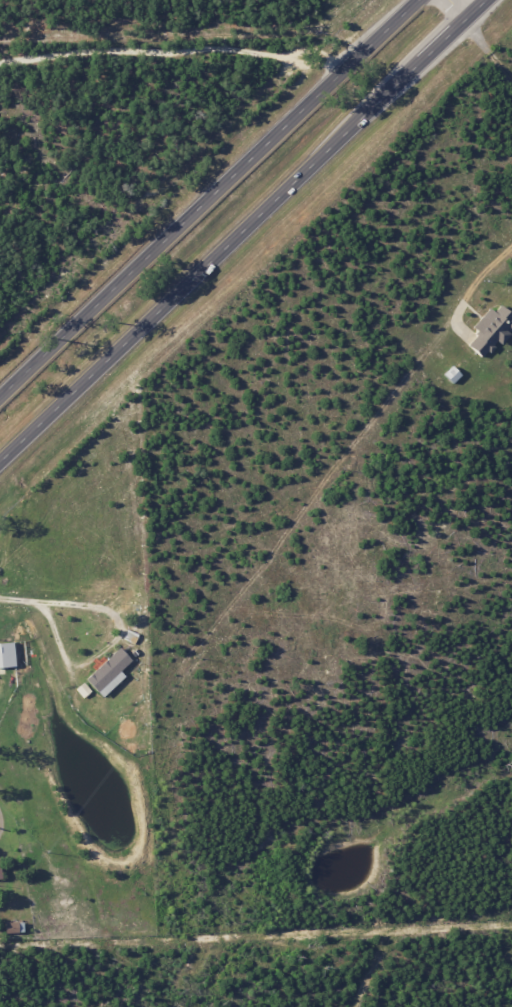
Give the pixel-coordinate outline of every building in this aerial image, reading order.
[(481,332),(470,343),(485,358),(511,329),(511,312),(500,301),(475,327),(481,332)] [(14,641),(0,643),(0,668),(18,665),(14,641)] [(106,697),(126,675),(122,671),(133,659),(120,646),(88,680),(106,697)]
